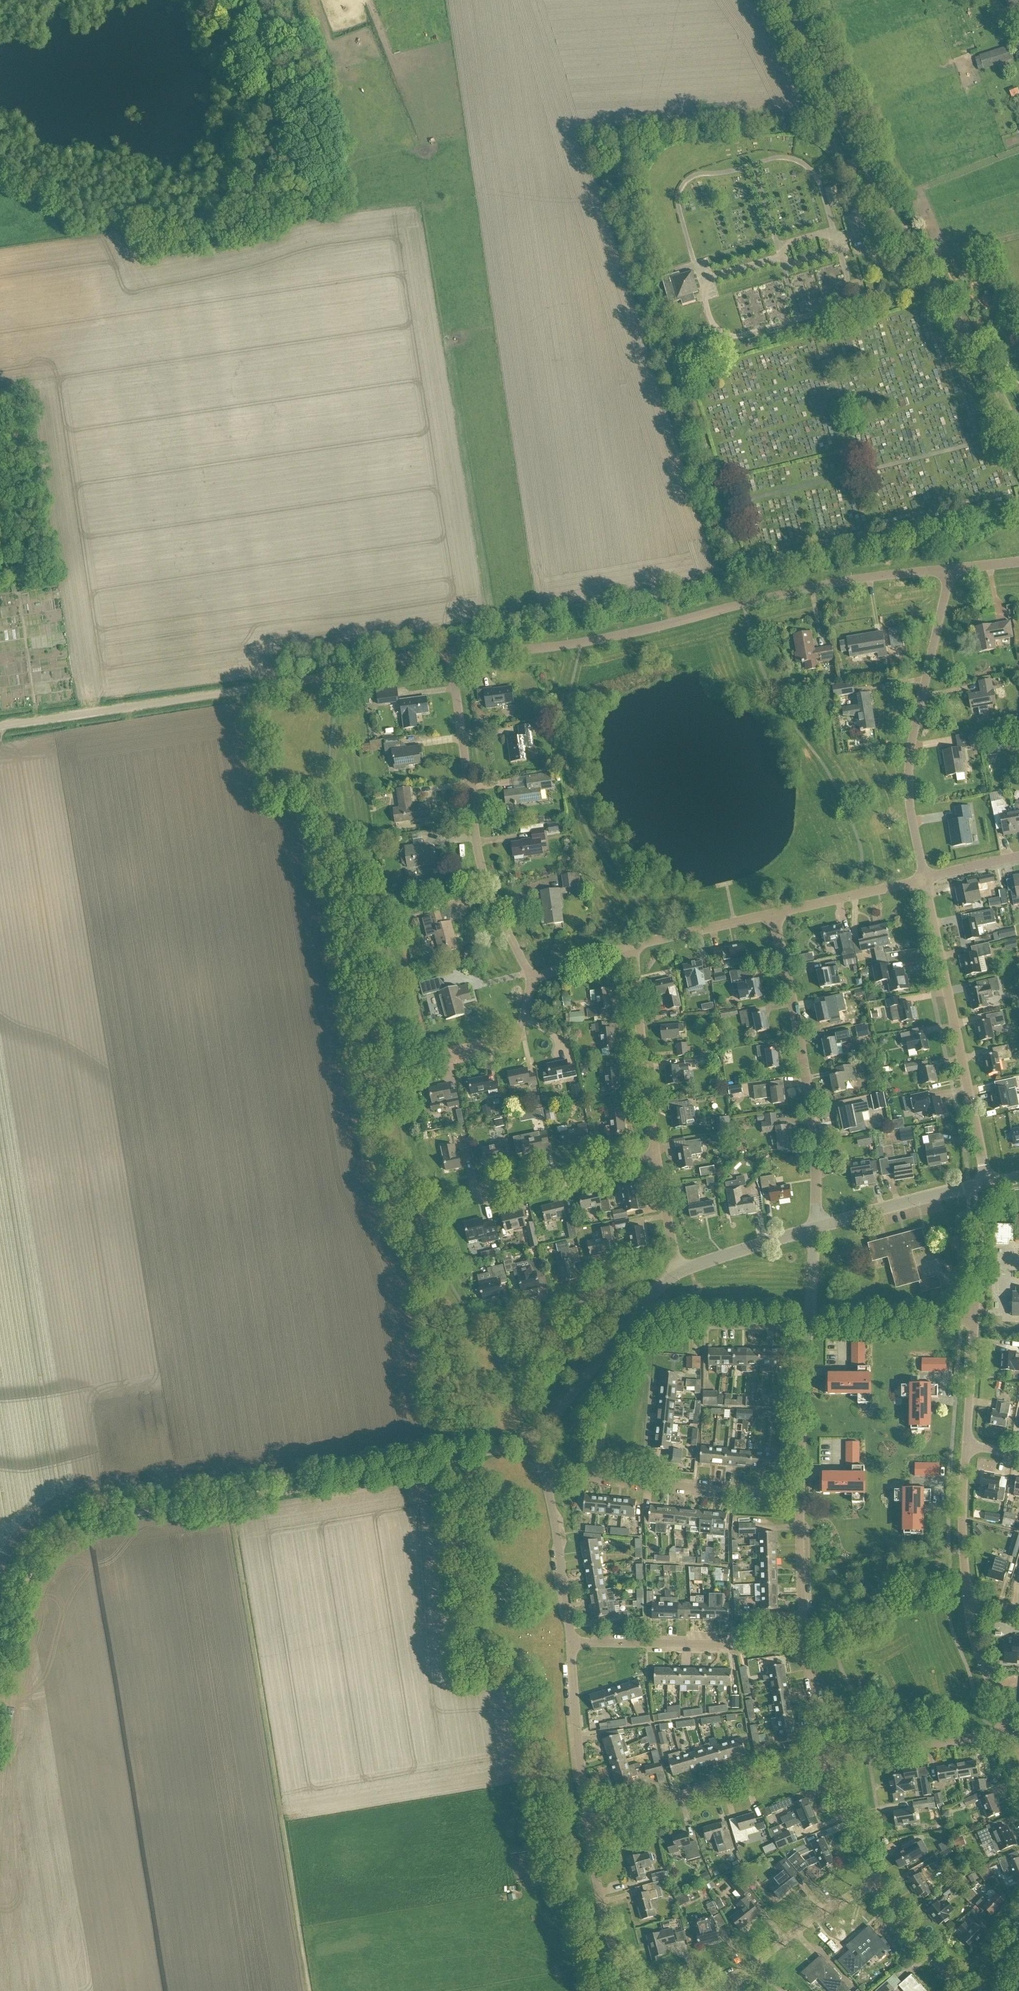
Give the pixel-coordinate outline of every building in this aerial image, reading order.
[(1010,8),(1018,2),(1018,0),(1004,0),(1010,8)] [(1006,19),(1000,24),(1006,32),(1012,28),(1006,19)] [(975,58),(979,71),(984,70),(1014,61),(1009,47),(975,58)] [(832,206),(840,203),(835,187),(827,189),(832,206)] [(694,292),(699,291),(693,272),(681,276),(680,272),(663,277),(671,303),(682,300),(684,304),(697,300),(694,292)] [(702,381),(721,375),(719,366),(699,372),(702,381)] [(994,641),(1005,639),(1014,637),(1011,622),(975,628),(979,653),(996,650),(994,641)] [(900,628),(888,630),(891,644),(902,642),(900,628)] [(842,653),(850,652),(850,657),(878,653),(878,657),(886,656),(882,632),(847,638),(848,641),(840,643),(842,653)] [(797,663),(805,662),(806,671),(817,669),(815,659),(820,658),(821,662),(827,661),(834,660),(832,647),(814,650),(810,633),(794,635),(797,653),(795,653),(797,663)] [(971,709),(996,705),(994,691),(993,691),(991,680),(979,682),(981,693),(969,695),(971,709)] [(834,698),(855,694),(853,684),(832,687),(834,698)] [(497,705),(514,703),(511,687),(492,690),(491,689),(484,690),(487,709),(497,707),(497,705)] [(398,702),(397,700),(396,692),(377,695),(378,704),(398,702)] [(857,716),(858,723),(854,724),(856,733),(875,730),(868,693),(853,696),(855,707),(842,710),(843,716),(857,716)] [(416,715),(429,713),(426,698),(401,701),(403,716),(405,729),(418,727),(416,715)] [(525,747),(533,746),(530,725),(518,727),(520,738),(507,740),(510,763),(526,761),(525,747)] [(979,731),(967,733),(967,734),(970,746),(981,744),(979,731)] [(959,749),(944,751),(948,776),(964,773),(962,761),(966,760),(964,749),(970,748),(970,746),(967,734),(956,736),(959,749)] [(404,766),(423,763),(421,747),(402,750),(401,742),(384,745),(385,752),(392,751),(395,769),(405,768),(404,766)] [(363,751),(376,750),(375,743),(362,744),(363,751)] [(997,754),(996,744),(988,745),(989,755),(997,754)] [(542,801),(540,791),(553,789),(551,773),(526,776),(527,788),(505,791),(506,804),(514,803),(514,805),(516,804),(542,801)] [(396,823),(431,818),(429,804),(412,807),(409,788),(397,790),(400,808),(394,809),(396,823)] [(992,803),(993,809),(993,810),(995,824),(1001,822),(1003,836),(1018,833),(1014,813),(1005,815),(1005,814),(1006,811),(1004,810),(1002,801),(995,802),(995,803),(992,803)] [(972,819),(970,806),(955,809),(957,820),(949,822),(953,847),(971,844),(967,820),(972,819)] [(543,816),(535,817),(536,825),(545,824),(543,816)] [(558,823),(548,825),(549,832),(559,831),(558,823)] [(541,841),(545,840),(543,829),(531,830),(533,840),(512,843),(514,856),(524,855),(524,856),(542,854),(541,841)] [(408,867),(408,868),(437,865),(435,849),(425,850),(424,844),(405,847),(406,850),(404,850),(401,853),(403,864),(406,867),(408,867)] [(564,889),(581,886),(580,873),(562,876),(564,889)] [(959,908),(972,905),(971,902),(980,900),(979,891),(987,889),(986,884),(994,882),(993,875),(978,878),(980,885),(977,885),(970,887),(970,886),(955,889),(959,908)] [(1013,877),(1016,890),(1011,891),(1013,906),(1018,905),(1018,876),(1013,877)] [(558,889),(541,891),(543,913),(541,913),(543,926),(563,923),(558,889)] [(989,899),(990,908),(1008,904),(1005,890),(999,891),(1001,897),(989,899)] [(441,909),(442,919),(452,918),(451,908),(441,909)] [(993,910),(983,912),(971,914),(972,920),(963,922),(967,941),(980,938),(979,936),(984,935),(982,926),(995,923),(993,910)] [(440,954),(458,949),(450,922),(443,924),(440,912),(425,916),(426,921),(422,922),(427,939),(436,937),(440,954)] [(876,956),(877,961),(887,959),(886,953),(885,954),(885,950),(884,946),(889,945),(888,939),(890,939),(887,925),(875,927),(878,941),(881,955),(876,956)] [(826,944),(834,942),(836,949),(839,948),(841,956),(854,953),(849,932),(843,933),(842,927),(834,928),(834,926),(823,929),(826,944)] [(860,942),(861,951),(874,949),(876,956),(881,955),(878,941),(875,927),(862,930),(864,941),(860,942)] [(998,932),(1000,939),(1016,936),(1015,928),(998,932)] [(1016,941),(1004,944),(1005,950),(1017,947),(1016,941)] [(978,959),(992,956),(989,944),(971,948),(973,955),(963,957),(967,976),(981,973),(978,959)] [(732,946),(721,948),(713,950),(715,963),(731,959),(731,960),(747,957),(744,945),(732,948),(732,946)] [(854,954),(843,956),(845,966),(856,964),(854,954)] [(805,955),(797,956),(798,963),(806,962),(805,955)] [(877,961),(872,962),(876,983),(888,980),(890,992),(909,988),(907,981),(906,981),(904,970),(890,973),(887,959),(877,961)] [(685,979),(687,979),(689,990),(706,986),(705,982),(711,981),(708,969),(703,970),(701,962),(683,966),(685,979)] [(820,988),(840,984),(835,962),(825,964),(826,970),(817,971),(820,988)] [(731,980),(739,978),(737,972),(729,973),(731,980)] [(747,977),(736,979),(731,980),(733,991),(739,990),(741,1001),(751,999),(751,1000),(761,998),(758,981),(748,983),(747,977)] [(677,990),(674,990),(671,979),(655,983),(658,996),(665,994),(666,999),(668,1010),(681,1007),(677,990)] [(989,981),(977,983),(978,989),(970,991),(974,1010),(987,1007),(986,1000),(992,999),(992,994),(993,994),(993,991),(1000,990),(997,979),(993,980),(989,981)] [(443,1005),(447,1020),(465,1015),(461,1001),(471,998),(467,986),(458,988),(457,987),(439,992),(443,1005)] [(597,1009),(594,1009),(587,1010),(588,1017),(595,1017),(606,1016),(605,1010),(612,1009),(610,990),(596,991),(597,1009)] [(863,990),(855,991),(856,998),(864,996),(863,990)] [(816,1006),(819,1023),(830,1021),(829,1015),(845,1011),(842,995),(835,996),(825,998),(826,1004),(816,1006)] [(566,996),(562,997),(563,1007),(567,1006),(570,1006),(569,996),(566,996)] [(914,1008),(911,1009),(910,1003),(900,1005),(899,998),(885,1001),(887,1008),(890,1008),(892,1022),(900,1020),(900,1022),(905,1021),(906,1024),(914,1022),(913,1020),(916,1019),(914,1008)] [(720,1013),(721,1019),(738,1015),(737,1009),(720,1013)] [(746,1028),(756,1026),(757,1033),(768,1031),(764,1014),(754,1015),(753,1010),(739,1012),(742,1024),(745,1024),(746,1028)] [(877,1010),(871,1012),(872,1019),(879,1017),(877,1010)] [(583,1012),(566,1014),(567,1024),(584,1022),(583,1012)] [(1000,1023),(1005,1022),(1003,1013),(986,1016),(987,1022),(977,1024),(980,1041),(994,1039),(991,1025),(1000,1023)] [(607,1023),(595,1024),(591,1025),(592,1031),(596,1031),(596,1032),(600,1032),(602,1056),(609,1055),(609,1049),(616,1048),(614,1029),(607,1029),(607,1023)] [(679,1038),(678,1033),(684,1032),(683,1025),(660,1027),(662,1040),(679,1038)] [(868,1026),(856,1028),(859,1039),(870,1037),(868,1026)] [(833,1039),(823,1041),(827,1058),(837,1056),(843,1054),(841,1043),(851,1041),(848,1030),(842,1031),(832,1033),(833,1039)] [(908,1051),(916,1050),(916,1052),(929,1050),(926,1034),(918,1036),(917,1031),(900,1034),(903,1046),(907,1045),(908,1051)] [(678,1056),(694,1054),(693,1047),(688,1047),(687,1043),(676,1045),(678,1056)] [(768,1069),(780,1067),(777,1050),(768,1051),(768,1046),(757,1047),(758,1058),(767,1057),(768,1069)] [(999,1061),(1011,1059),(1008,1046),(993,1049),(994,1056),(984,1058),(987,1075),(1001,1073),(999,1061)] [(885,1055),(880,1056),(882,1066),(889,1065),(887,1058),(886,1058),(885,1055)] [(685,1064),(678,1065),(678,1067),(665,1068),(667,1085),(680,1084),(684,1083),(683,1072),(689,1071),(689,1064),(696,1064),(695,1057),(684,1058),(685,1064)] [(549,1073),(543,1074),(545,1083),(576,1077),(574,1068),(569,1069),(567,1061),(548,1065),(549,1073)] [(916,1063),(904,1066),(906,1073),(918,1071),(917,1065),(916,1063)] [(925,1063),(917,1065),(918,1071),(920,1070),(923,1085),(936,1082),(933,1067),(926,1068),(925,1063)] [(606,1091),(620,1089),(618,1070),(612,1070),(611,1064),(600,1065),(601,1073),(604,1073),(606,1091)] [(845,1090),(844,1083),(858,1080),(855,1065),(837,1069),(838,1075),(831,1076),(834,1093),(845,1090)] [(529,1087),(537,1085),(535,1074),(529,1076),(527,1069),(508,1073),(511,1086),(528,1083),(529,1087)] [(490,1095),(498,1093),(495,1082),(489,1083),(488,1077),(469,1081),(472,1095),(489,1091),(490,1095)] [(995,1090),(989,1091),(993,1111),(1006,1108),(1006,1110),(1018,1107),(1014,1090),(1017,1090),(1015,1080),(1015,1079),(1009,1081),(996,1083),(994,1084),(993,1084),(995,1090)] [(429,1089),(432,1103),(433,1105),(431,1108),(434,1110),(434,1111),(442,1109),(441,1101),(447,1100),(449,1108),(459,1105),(456,1090),(450,1092),(448,1084),(441,1085),(441,1087),(429,1089)] [(771,1085),(760,1086),(754,1087),(755,1100),(772,1098),(772,1105),(784,1103),(782,1088),(772,1090),(771,1085)] [(729,1095),(743,1093),(742,1086),(728,1089),(729,1095)] [(578,1088),(571,1090),(573,1098),(580,1096),(578,1088)] [(884,1094),(872,1096),(875,1111),(887,1109),(884,1094)] [(923,1094),(910,1097),(912,1105),(914,1105),(925,1103),(924,1101),(923,1094)] [(912,1105),(910,1097),(903,1098),(906,1113),(915,1111),(914,1105),(912,1105)] [(929,1119),(943,1116),(939,1098),(924,1101),(925,1103),(914,1105),(915,1111),(927,1109),(929,1119)] [(694,1107),(690,1107),(689,1102),(678,1104),(679,1110),(671,1111),(674,1129),(686,1128),(685,1120),(695,1119),(694,1107)] [(840,1111),(838,1111),(839,1119),(841,1118),(843,1130),(849,1129),(850,1134),(865,1131),(862,1113),(868,1112),(866,1103),(851,1106),(851,1108),(840,1110),(840,1111)] [(536,1119),(544,1118),(543,1109),(535,1111),(527,1112),(528,1121),(536,1119)] [(609,1118),(610,1127),(606,1127),(604,1129),(605,1134),(607,1135),(611,1135),(625,1134),(623,1114),(616,1115),(615,1109),(604,1110),(605,1118),(609,1118)] [(758,1121),(765,1120),(766,1124),(762,1124),(763,1133),(776,1132),(778,1151),(789,1150),(787,1127),(778,1128),(777,1122),(776,1122),(776,1114),(765,1115),(765,1114),(757,1115),(758,1121)] [(495,1120),(496,1127),(504,1126),(503,1118),(495,1120)] [(893,1120),(894,1128),(905,1127),(904,1119),(893,1120)] [(563,1140),(556,1142),(558,1148),(564,1147),(583,1143),(582,1137),(588,1135),(586,1125),(578,1126),(579,1130),(561,1133),(563,1140)] [(903,1141),(914,1139),(912,1126),(901,1128),(903,1141)] [(539,1133),(514,1138),(517,1156),(525,1154),(525,1155),(534,1153),(534,1157),(544,1154),(542,1145),(548,1143),(546,1133),(540,1134),(539,1133)] [(871,1134),(863,1135),(865,1144),(872,1143),(871,1134)] [(940,1164),(948,1163),(945,1149),(944,1143),(935,1144),(933,1136),(928,1136),(929,1145),(925,1145),(926,1152),(928,1166),(929,1166),(930,1167),(940,1166),(940,1164)] [(719,1137),(716,1143),(721,1146),(724,1139),(719,1137)] [(485,1163),(486,1165),(493,1163),(493,1161),(505,1159),(503,1153),(509,1152),(507,1141),(499,1142),(500,1146),(482,1149),(485,1163)] [(693,1168),(691,1156),(702,1154),(700,1141),(687,1142),(688,1149),(677,1150),(679,1169),(693,1168)] [(461,1154),(457,1154),(455,1145),(441,1148),(446,1171),(466,1167),(464,1161),(470,1159),(468,1149),(460,1150),(461,1154)] [(887,1160),(880,1161),(882,1177),(890,1175),(890,1174),(895,1173),(896,1181),(913,1178),(911,1166),(914,1165),(913,1158),(895,1161),(888,1162),(887,1160)] [(728,1171),(732,1175),(742,1165),(738,1161),(728,1171)] [(878,1172),(876,1161),(851,1166),(853,1176),(855,1176),(857,1187),(875,1184),(873,1173),(878,1172)] [(700,1168),(701,1176),(716,1173),(715,1165),(700,1168)] [(778,1201),(791,1199),(789,1186),(775,1188),(773,1177),(760,1179),(763,1196),(770,1195),(771,1203),(778,1202),(778,1201)] [(740,1201),(738,1188),(739,1188),(737,1181),(725,1183),(729,1203),(729,1204),(726,1205),(727,1210),(730,1210),(731,1216),(756,1212),(754,1199),(740,1201)] [(638,1210),(637,1204),(635,1193),(636,1193),(634,1185),(621,1188),(624,1206),(625,1209),(612,1212),(613,1212),(610,1213),(611,1220),(614,1219),(614,1220),(628,1218),(627,1213),(638,1210)] [(714,1214),(715,1214),(712,1202),(700,1204),(697,1186),(685,1189),(688,1206),(690,1218),(708,1215),(709,1216),(715,1215),(714,1214)] [(600,1214),(611,1212),(608,1200),(600,1202),(598,1192),(591,1193),(591,1194),(579,1196),(582,1210),(599,1207),(600,1214)] [(545,1222),(565,1217),(565,1216),(561,1200),(554,1202),(554,1204),(542,1207),(545,1222)] [(505,1232),(525,1227),(521,1209),(513,1211),(514,1214),(501,1217),(505,1232)] [(572,1214),(565,1216),(565,1217),(569,1239),(577,1237),(572,1214)] [(477,1242),(476,1240),(482,1239),(483,1243),(498,1240),(494,1222),(483,1225),(482,1219),(464,1223),(468,1242),(469,1242),(470,1244),(477,1242)] [(616,1230),(630,1227),(628,1219),(615,1222),(616,1230)] [(531,1248),(539,1247),(533,1223),(526,1225),(531,1248)] [(995,1225),(994,1244),(1008,1245),(1009,1240),(1013,1240),(1014,1225),(995,1225)] [(608,1240),(614,1239),(612,1228),(600,1230),(602,1239),(588,1242),(590,1257),(610,1253),(608,1240)] [(633,1249),(646,1247),(644,1236),(645,1236),(643,1228),(629,1231),(633,1249)] [(895,1238),(907,1285),(919,1282),(911,1251),(925,1247),(921,1231),(895,1238)] [(896,1288),(907,1285),(895,1238),(869,1245),(873,1261),(888,1257),(896,1288)] [(568,1242),(557,1244),(558,1252),(561,1251),(563,1262),(558,1263),(562,1282),(576,1279),(573,1264),(579,1262),(577,1251),(576,1248),(570,1249),(568,1242)] [(528,1261),(513,1265),(512,1262),(504,1264),(506,1273),(514,1271),(515,1278),(518,1277),(521,1292),(540,1288),(538,1279),(544,1277),(541,1264),(539,1258),(528,1261)] [(500,1284),(507,1283),(502,1265),(491,1268),(494,1282),(488,1283),(487,1280),(479,1282),(479,1285),(480,1287),(479,1287),(480,1295),(482,1294),(483,1301),(491,1299),(491,1297),(503,1295),(500,1284)] [(942,1288),(938,1276),(919,1281),(922,1293),(942,1288)] [(1016,1289),(1016,1293),(1013,1293),(1013,1311),(1011,1311),(1011,1315),(1012,1315),(1012,1316),(1018,1317),(1018,1289),(1016,1289)] [(869,1404),(870,1368),(864,1368),(864,1343),(851,1343),(851,1367),(858,1367),(858,1376),(825,1375),(825,1394),(850,1394),(850,1396),(857,1396),(857,1404),(869,1404)] [(716,1374),(721,1374),(721,1372),(721,1350),(708,1350),(708,1366),(716,1367),(716,1374)] [(721,1374),(726,1374),(726,1367),(734,1367),(734,1350),(721,1350),(721,1372),(721,1374)] [(741,1367),(741,1373),(746,1373),(746,1367),(746,1350),(734,1350),(734,1367),(741,1367)] [(759,1367),(759,1350),(746,1350),(746,1367),(746,1373),(752,1373),(752,1367),(759,1367)] [(772,1372),(772,1350),(759,1350),(759,1367),(767,1367),(767,1372),(772,1372)] [(785,1350),(772,1350),(772,1372),(777,1372),(777,1367),(785,1367),(785,1350)] [(1018,1365),(1018,1354),(1003,1353),(1001,1370),(1014,1371),(1018,1371),(1018,1365)] [(687,1357),(687,1369),(700,1369),(701,1357),(687,1357)] [(946,1372),(946,1359),(922,1359),(922,1372),(946,1372)] [(683,1383),(677,1382),(677,1374),(661,1373),(660,1386),(683,1388),(684,1388),(684,1387),(683,1387),(683,1383)] [(683,1388),(660,1386),(658,1398),(675,1400),(676,1391),(683,1391),(684,1388),(683,1388)] [(938,1386),(920,1386),(901,1386),(901,1398),(909,1398),(909,1405),(911,1405),(911,1430),(919,1430),(929,1430),(930,1398),(938,1398),(938,1386)] [(718,1391),(711,1390),(704,1390),(703,1404),(718,1405),(718,1391)] [(774,1407),(788,1407),(788,1402),(781,1402),(781,1392),(773,1392),(773,1404),(774,1407)] [(763,1401),(756,1401),(756,1407),(769,1408),(769,1396),(763,1395),(763,1401)] [(731,1400),(730,1406),(742,1406),(743,1397),(738,1397),(738,1400),(731,1400)] [(756,1407),(756,1401),(752,1401),(752,1398),(747,1397),(746,1407),(756,1407)] [(683,1408),(674,1407),(675,1400),(658,1398),(657,1411),(683,1413),(683,1408)] [(1010,1403),(1006,1403),(998,1401),(996,1411),(993,1410),(991,1425),(1005,1427),(1010,1403)] [(718,1414),(718,1409),(712,1409),(712,1411),(706,1411),(706,1418),(712,1418),(712,1414),(718,1414)] [(753,1411),(744,1410),(743,1416),(743,1419),(753,1420),(753,1411)] [(672,1425),(673,1418),(682,1419),(683,1413),(657,1411),(656,1423),(672,1425)] [(672,1425),(656,1423),(655,1436),(677,1438),(677,1434),(672,1433),(672,1425)] [(677,1438),(655,1436),(653,1449),(667,1451),(666,1465),(680,1466),(682,1451),(670,1450),(671,1443),(680,1444),(680,1439),(677,1438)] [(734,1451),(726,1450),(725,1466),(737,1468),(739,1451),(740,1441),(735,1440),(734,1451)] [(740,1441),(739,1451),(737,1468),(750,1469),(752,1452),(744,1452),(745,1441),(740,1441)] [(820,1475),(820,1493),(844,1493),(844,1496),(852,1496),(852,1503),(864,1503),(864,1467),(859,1467),(859,1443),(846,1443),(846,1467),(852,1467),(852,1475),(820,1475)] [(712,1465),(714,1449),(701,1447),(699,1464),(712,1465)] [(714,1449),(712,1465),(725,1466),(726,1450),(714,1449)] [(752,1452),(750,1469),(763,1470),(764,1453),(752,1452)] [(777,1455),(764,1453),(763,1470),(776,1471),(777,1455)] [(939,1477),(939,1464),(915,1464),(915,1477),(939,1477)] [(1005,1489),(999,1488),(1000,1478),(984,1475),(982,1488),(986,1488),(984,1500),(996,1502),(997,1501),(1003,1502),(1005,1489)] [(931,1503),(931,1493),(931,1491),(894,1491),(894,1503),(902,1503),(902,1510),(904,1510),(904,1535),(922,1535),(923,1503),(931,1503)] [(596,1514),(598,1497),(585,1496),(583,1513),(596,1514)] [(598,1497),(596,1514),(609,1515),(610,1499),(598,1497)] [(610,1499),(609,1515),(621,1516),(623,1500),(610,1499)] [(636,1501),(623,1500),(621,1516),(634,1518),(636,1501)] [(649,1527),(650,1524),(656,1524),(655,1534),(660,1534),(663,1508),(650,1507),(649,1512),(644,1512),(644,1526),(649,1527)] [(674,1526),(675,1509),(663,1508),(660,1534),(666,1535),(667,1525),(674,1526)] [(675,1509),(674,1526),(687,1527),(688,1510),(675,1509)] [(691,1531),(691,1528),(699,1528),(700,1512),(688,1510),(687,1527),(686,1531),(691,1531)] [(707,1534),(712,1535),(713,1513),(700,1512),(699,1528),(700,1529),(699,1532),(707,1533),(707,1534)] [(1014,1526),(1016,1514),(1004,1512),(1002,1524),(1014,1526)] [(726,1514),(713,1513),(712,1535),(724,1536),(726,1514)] [(756,1523),(738,1523),(738,1524),(739,1535),(756,1534),(756,1523)] [(986,1534),(980,1526),(974,1530),(980,1539),(986,1534)] [(581,1543),(583,1556),(599,1553),(603,1552),(602,1546),(597,1547),(597,1544),(601,1543),(600,1535),(595,1534),(585,1533),(584,1533),(583,1542),(581,1543)] [(759,1533),(760,1541),(750,1541),(751,1547),(760,1546),(776,1546),(776,1533),(759,1533)] [(1013,1540),(1008,1556),(1016,1558),(1018,1547),(1018,1534),(1015,1533),(1013,1540)] [(760,1546),(760,1559),(777,1558),(776,1546),(760,1546)] [(683,1563),(689,1564),(690,1558),(688,1558),(689,1549),(684,1549),(684,1553),(676,1552),(677,1562),(683,1563)] [(585,1568),(601,1565),(599,1553),(583,1556),(585,1568)] [(708,1565),(714,1565),(715,1560),(715,1555),(705,1554),(705,1559),(708,1559),(708,1565)] [(988,1578),(1003,1582),(1009,1565),(1009,1562),(993,1557),(992,1560),(990,1559),(986,1572),(990,1573),(988,1578)] [(777,1558),(760,1559),(760,1566),(755,1566),(755,1572),(760,1572),(760,1571),(777,1570),(777,1558)] [(587,1581),(603,1578),(601,1565),(585,1568),(587,1581)] [(701,1574),(701,1569),(689,1568),(690,1580),(691,1580),(695,1581),(695,1583),(702,1584),(702,1581),(700,1581),(701,1574)] [(728,1581),(729,1571),(729,1569),(714,1568),(715,1580),(722,1581),(722,1580),(728,1581)] [(760,1572),(761,1584),(777,1584),(777,1570),(760,1571),(760,1572)] [(590,1593),(605,1590),(603,1578),(587,1581),(590,1593)] [(761,1584),(761,1597),(778,1597),(777,1584),(761,1584)] [(590,1593),(592,1606),(612,1602),(615,1601),(614,1596),(616,1594),(615,1588),(605,1590),(590,1593)] [(666,1620),(666,1603),(654,1603),(654,1593),(647,1592),(647,1605),(653,1605),(652,1620),(666,1620)] [(709,1604),(704,1604),(704,1621),(716,1621),(717,1595),(710,1595),(709,1604)] [(717,1595),(716,1621),(730,1622),(730,1605),(724,1605),(724,1597),(717,1597),(717,1595)] [(697,1596),(697,1597),(691,1597),(691,1604),(691,1621),(704,1621),(704,1604),(704,1597),(697,1596)] [(778,1610),(778,1597),(761,1597),(762,1610),(778,1610)] [(612,1602),(592,1606),(594,1619),(608,1616),(609,1622),(622,1620),(621,1613),(616,1613),(615,1606),(619,1605),(618,1601),(612,1602)] [(666,1603),(666,1620),(678,1621),(679,1604),(666,1603)] [(691,1621),(691,1604),(679,1604),(678,1621),(691,1621)] [(757,1609),(735,1610),(736,1615),(740,1615),(740,1618),(744,1617),(744,1619),(757,1618),(757,1609)] [(1018,1660),(1018,1638),(1017,1638),(1016,1648),(1008,1647),(1007,1663),(1018,1664),(1018,1660)] [(767,1668),(768,1675),(762,1676),(763,1680),(769,1679),(769,1680),(785,1678),(783,1665),(767,1668)] [(739,1669),(742,1685),(749,1684),(746,1667),(739,1669)] [(667,1685),(667,1669),(654,1669),(654,1685),(667,1685)] [(674,1691),(674,1685),(680,1685),(680,1669),(667,1669),(667,1685),(668,1685),(667,1691),(674,1691)] [(680,1669),(680,1685),(688,1686),(687,1691),(692,1691),(693,1669),(680,1669)] [(699,1686),(705,1686),(705,1669),(693,1669),(692,1691),(698,1691),(699,1686)] [(705,1669),(705,1686),(718,1686),(718,1670),(705,1669)] [(724,1691),(724,1686),(731,1686),(731,1670),(718,1670),(718,1686),(718,1691),(724,1691)] [(769,1680),(771,1693),(788,1690),(785,1678),(769,1680)] [(626,1684),(631,1700),(643,1696),(638,1680),(626,1684)] [(626,1684),(614,1688),(618,1704),(631,1700),(626,1684)] [(751,1693),(749,1684),(742,1685),(744,1695),(751,1693)] [(614,1688),(601,1692),(606,1708),(618,1704),(614,1688)] [(771,1693),(773,1705),(774,1706),(790,1703),(788,1690),(771,1693)] [(594,1711),(606,1708),(601,1692),(589,1696),(594,1711)] [(747,1711),(754,1710),(752,1701),(745,1702),(747,1711)] [(792,1715),(790,1703),(774,1706),(773,1705),(768,1706),(769,1711),(774,1710),(776,1718),(792,1715)] [(668,1714),(669,1719),(677,1718),(677,1717),(681,1716),(680,1711),(680,1705),(667,1707),(668,1714)] [(755,1719),(754,1710),(747,1711),(749,1720),(755,1719)] [(649,1715),(640,1717),(641,1723),(650,1721),(649,1715)] [(794,1728),(792,1715),(776,1718),(778,1731),(794,1728)] [(632,1725),(641,1723),(640,1717),(631,1718),(632,1725)] [(626,1719),(616,1720),(617,1727),(627,1725),(626,1719)] [(608,1728),(617,1727),(616,1720),(607,1722),(608,1728)] [(646,1727),(648,1736),(654,1734),(652,1725),(646,1727)] [(752,1736),(758,1735),(756,1726),(750,1727),(752,1736)] [(796,1741),(794,1728),(778,1731),(780,1743),(796,1741)] [(662,1744),(668,1743),(665,1731),(659,1733),(662,1744)] [(654,1734),(648,1736),(651,1745),(657,1743),(654,1734)] [(622,1748),(622,1747),(626,1746),(625,1740),(620,1742),(618,1735),(603,1740),(606,1752),(622,1748)] [(758,1735),(752,1736),(753,1745),(760,1744),(758,1735)] [(741,1738),(729,1742),(734,1758),(746,1754),(741,1738)] [(721,1761),(734,1758),(729,1742),(717,1746),(721,1761)] [(717,1746),(711,1747),(710,1743),(704,1745),(705,1749),(709,1765),(721,1761),(717,1746)] [(626,1760),(622,1748),(606,1752),(610,1765),(626,1760)] [(705,1749),(692,1753),(697,1769),(709,1765),(705,1749)] [(652,1752),(655,1765),(662,1764),(658,1751),(652,1752)] [(668,1755),(670,1759),(668,1760),(672,1776),(685,1772),(680,1756),(681,1756),(680,1752),(668,1755)] [(692,1753),(681,1756),(680,1756),(685,1772),(697,1769),(692,1753)] [(634,1771),(633,1765),(628,1767),(626,1760),(610,1765),(614,1777),(634,1771)] [(959,1779),(968,1777),(969,1782),(973,1781),(975,1792),(986,1790),(984,1779),(979,1780),(978,1776),(975,1761),(956,1764),(959,1779)] [(664,1772),(662,1764),(655,1765),(645,1768),(648,1777),(664,1772)] [(939,1782),(959,1779),(956,1764),(936,1768),(939,1782)] [(903,1791),(915,1789),(913,1779),(918,1778),(916,1767),(903,1769),(904,1775),(900,1776),(900,1775),(888,1777),(891,1794),(903,1792),(903,1791)] [(634,1771),(614,1777),(618,1789),(633,1784),(631,1777),(637,1775),(636,1770),(634,1771)] [(931,1795),(929,1784),(928,1777),(920,1779),(924,1796),(931,1795)] [(937,1805),(943,1804),(940,1793),(934,1795),(937,1805)] [(1001,1813),(993,1795),(993,1794),(979,1800),(987,1819),(1001,1813)] [(973,1796),(963,1801),(959,1802),(962,1808),(976,1802),(973,1796)] [(917,1800),(918,1802),(913,1803),(914,1810),(928,1808),(929,1811),(936,1809),(934,1797),(917,1800)] [(780,1818),(782,1824),(785,1823),(812,1811),(806,1799),(798,1803),(794,1805),(796,1811),(780,1818)] [(896,1826),(915,1823),(913,1809),(894,1812),(896,1826)] [(812,1811),(785,1823),(788,1829),(802,1823),(804,1829),(817,1824),(812,1811)] [(763,1818),(755,1820),(753,1813),(736,1818),(739,1826),(731,1828),(734,1838),(736,1844),(748,1840),(747,1834),(745,1830),(757,1826),(758,1831),(766,1829),(763,1818)] [(707,1841),(715,1839),(719,1853),(734,1849),(728,1831),(723,1833),(720,1823),(703,1828),(707,1841)] [(981,1844),(992,1840),(997,1852),(1015,1844),(1013,1838),(1011,1838),(1006,1826),(992,1832),(993,1832),(988,1834),(986,1828),(976,1832),(981,1844)] [(779,1849),(793,1843),(788,1831),(774,1837),(779,1849)] [(677,1849),(683,1847),(687,1860),(700,1857),(695,1841),(690,1842),(687,1833),(672,1837),(673,1841),(667,1843),(670,1855),(678,1852),(677,1849)] [(903,1852),(893,1857),(899,1868),(920,1857),(923,1855),(913,1837),(900,1844),(903,1850),(903,1852)] [(811,1845),(816,1856),(829,1851),(823,1839),(811,1845)] [(949,1841),(941,1841),(941,1849),(950,1849),(949,1841)] [(768,1846),(771,1853),(777,1850),(774,1843),(768,1846)] [(949,1849),(940,1854),(944,1860),(953,1856),(949,1849)] [(816,1857),(806,1862),(809,1865),(808,1866),(809,1868),(819,1863),(822,1869),(834,1864),(829,1851),(816,1856),(816,1857)] [(788,1860),(792,1864),(796,1861),(799,1866),(804,1862),(805,1861),(797,1852),(788,1860)] [(639,1855),(627,1858),(631,1872),(629,1872),(631,1879),(635,1877),(637,1882),(646,1880),(643,1868),(651,1866),(647,1854),(639,1856),(639,1855)] [(936,1856),(926,1862),(929,1866),(938,1861),(939,1861),(936,1856)] [(1006,1878),(1008,1877),(1009,1879),(1014,1877),(1016,1882),(1018,1881),(1018,1859),(1008,1863),(1006,1857),(998,1860),(1006,1878)] [(774,1868),(780,1875),(775,1879),(777,1882),(775,1884),(770,1889),(779,1900),(788,1893),(787,1892),(797,1884),(792,1878),(796,1874),(784,1860),(774,1868)] [(796,1861),(792,1864),(800,1873),(808,1866),(809,1865),(806,1862),(805,1861),(804,1862),(799,1866),(796,1861)] [(1000,1884),(994,1875),(989,1869),(988,1867),(987,1866),(977,1872),(984,1882),(989,1879),(995,1887),(1000,1884)] [(654,1882),(667,1879),(665,1872),(652,1876),(654,1882)] [(968,1876),(972,1883),(979,1879),(975,1872),(968,1876)] [(929,1883),(925,1885),(919,1875),(907,1882),(910,1887),(912,1887),(918,1897),(922,1895),(924,1898),(931,1894),(928,1890),(932,1888),(933,1886),(931,1883),(929,1883)] [(737,1876),(734,1879),(729,1882),(742,1897),(744,1895),(746,1897),(736,1905),(740,1910),(730,1918),(740,1930),(759,1915),(753,1907),(759,1902),(737,1876)] [(712,1881),(706,1884),(709,1889),(715,1886),(712,1881)] [(658,1882),(652,1883),(641,1886),(643,1894),(636,1896),(642,1920),(656,1916),(655,1910),(652,1911),(649,1900),(662,1896),(658,1882)] [(945,1897),(956,1889),(952,1884),(942,1892),(945,1897)] [(989,1897),(991,1899),(988,1903),(982,1897),(975,1905),(982,1912),(985,1909),(993,1918),(998,1913),(997,1912),(1005,1904),(996,1895),(992,1891),(990,1890),(988,1892),(987,1895),(989,1897)] [(715,1902),(718,1909),(723,1907),(720,1899),(715,1902)] [(948,1918),(947,1916),(954,1910),(947,1900),(939,1906),(937,1904),(926,1912),(930,1917),(932,1917),(939,1926),(948,1918)] [(718,1913),(712,1902),(707,1905),(712,1916),(718,1913)] [(977,1922),(982,1918),(978,1914),(974,1909),(970,1913),(977,1922)] [(714,1926),(713,1926),(710,1916),(693,1921),(696,1931),(695,1931),(698,1941),(697,1941),(697,1942),(699,1942),(700,1945),(718,1940),(714,1926)] [(980,1941),(985,1936),(971,1923),(967,1927),(964,1924),(958,1930),(964,1936),(961,1939),(971,1948),(976,1943),(977,1944),(980,1940),(980,1941)] [(881,1939),(880,1940),(869,1927),(846,1947),(852,1953),(855,1951),(864,1962),(875,1952),(881,1958),(890,1951),(885,1946),(886,1944),(886,1942),(884,1939),(881,1939)] [(665,1954),(663,1948),(663,1946),(675,1943),(671,1929),(648,1935),(649,1940),(648,1941),(650,1950),(649,1951),(651,1962),(659,1960),(658,1956),(665,1954)] [(838,1961),(850,1974),(856,1969),(845,1955),(838,1961)] [(841,1981),(843,1980),(828,1963),(823,1968),(816,1960),(801,1973),(811,1984),(817,1979),(828,1990),(850,1990),(841,1981)] [(923,1988),(922,1989),(911,1976),(899,1986),(903,1990),(926,1990),(923,1988)] [(894,1990),(887,1981),(876,1990),(893,1990),(894,1990)]
